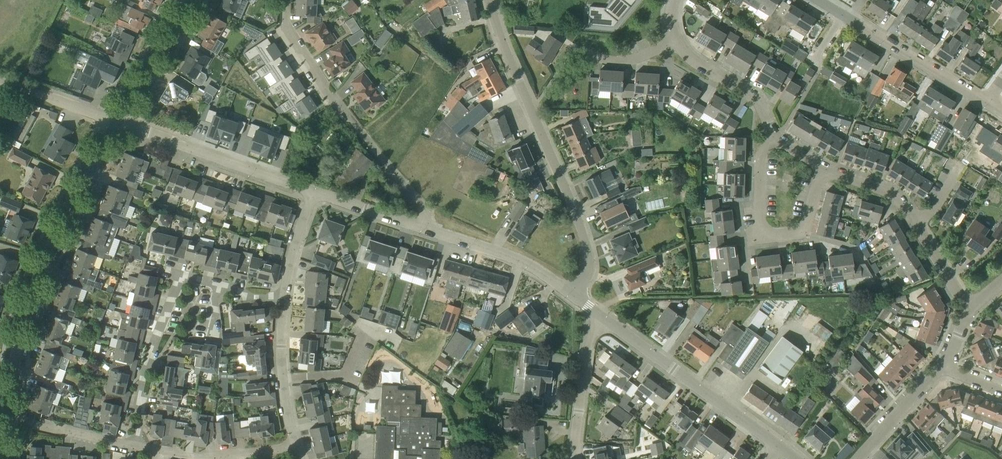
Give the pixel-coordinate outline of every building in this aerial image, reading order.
[(136,9),(144,13),(147,8),(153,10),(156,4),(159,5),(162,0),(145,0),(144,2),(140,0),(139,4),(136,9)] [(221,6),(241,15),(248,0),(224,0),(221,6)] [(359,8),(353,0),(350,0),(342,6),(349,15),(359,8)] [(428,11),(430,14),(447,3),(445,0),(432,0),(424,5),(428,11)] [(448,5),(442,6),(444,15),(453,13),(461,12),(463,23),(479,19),(474,0),(470,0),(448,5)] [(589,21),(615,23),(619,18),(619,19),(632,3),(631,3),(634,0),(611,0),(607,4),(606,12),(595,11),(596,3),(592,3),(589,21)] [(757,10),(763,0),(730,0),(730,1),(739,6),(742,0),(757,10)] [(754,15),(765,21),(762,26),(768,30),(779,13),(774,10),(779,0),(763,0),(757,10),(754,15)] [(890,6),(893,0),(874,0),(869,8),(883,17),(890,6)] [(926,4),(920,0),(919,0),(914,8),(915,8),(909,17),(906,15),(902,20),(897,29),(906,35),(926,4)] [(123,3),(115,23),(125,28),(137,34),(139,29),(141,29),(144,23),(148,24),(150,18),(143,15),(144,13),(125,4),(123,3)] [(316,11),(316,4),(296,3),(296,15),(308,16),(307,22),(321,23),(321,15),(319,11),(316,11)] [(695,10),(706,17),(710,11),(698,4),(695,10)] [(915,41),(924,27),(920,24),(924,18),(931,7),(926,4),(906,35),(915,41)] [(102,17),(105,9),(93,5),(87,20),(93,22),(96,15),(102,17)] [(768,30),(775,34),(780,26),(785,24),(793,28),(802,12),(791,5),(784,16),(779,13),(768,30)] [(428,11),(412,23),(423,38),(436,28),(428,15),(430,14),(428,11)] [(793,28),(799,32),(804,36),(815,20),(802,12),(793,28)] [(217,39),(226,23),(211,14),(198,36),(205,40),(202,45),(217,54),(224,43),(217,39)] [(948,29),(955,20),(950,16),(943,26),(948,29)] [(348,43),(360,39),(354,17),(346,20),(351,35),(346,36),(348,43)] [(955,20),(948,29),(954,33),(961,23),(955,20)] [(327,46),(335,41),(323,22),(314,28),(305,33),(309,40),(311,39),(313,43),(318,51),(327,46)] [(695,40),(705,46),(716,29),(706,22),(695,40)] [(915,41),(930,51),(936,42),(939,37),(937,36),(941,29),(933,24),(929,31),(924,27),(915,41)] [(514,33),(533,34),(534,26),(514,25),(514,33)] [(250,35),(248,39),(251,41),(263,33),(254,29),(250,35)] [(386,29),(382,34),(388,39),(392,34),(386,29)] [(727,45),(734,34),(728,30),(726,34),(716,29),(705,46),(716,52),(722,42),(727,45)] [(968,37),(959,31),(954,38),(953,37),(948,44),(944,41),(941,46),(935,54),(948,62),(953,54),(956,50),(955,49),(959,43),(963,46),(968,37)] [(105,46),(104,48),(107,50),(111,48),(116,51),(113,57),(118,59),(123,60),(126,62),(128,57),(134,43),(132,43),(134,37),(125,33),(123,32),(119,40),(117,38),(111,36),(107,38),(104,44),(105,46)] [(735,67),(745,50),(735,43),(739,37),(734,34),(727,45),(732,48),(725,61),(735,67)] [(561,43),(549,35),(542,46),(532,39),(526,49),(536,55),(535,57),(547,65),(553,57),(552,56),(561,43)] [(968,37),(963,46),(969,49),(956,68),(972,78),(980,65),(972,59),(980,45),(968,37)] [(267,38),(245,53),(249,60),(259,54),(266,64),(279,55),(279,56),(283,53),(282,52),(279,47),(277,48),(273,43),(272,44),(267,38)] [(807,53),(786,40),(781,49),(794,56),(802,62),(807,53)] [(332,76),(340,71),(351,64),(344,54),(349,51),(343,41),(338,44),(329,49),(333,56),(323,62),(332,76)] [(840,55),(836,61),(839,63),(844,66),(845,67),(842,71),(841,74),(848,77),(849,75),(852,70),(852,71),(855,65),(864,49),(851,41),(842,57),(840,55)] [(211,59),(192,47),(187,55),(188,56),(180,69),(186,73),(186,74),(188,75),(188,74),(194,78),(193,80),(199,84),(204,83),(207,78),(206,74),(200,70),(203,65),(206,67),(211,59)] [(877,57),(864,49),(855,65),(852,71),(865,78),(877,57)] [(756,66),(763,55),(757,52),(755,55),(745,50),(735,67),(745,73),(751,63),(756,66)] [(86,63),(83,72),(77,70),(70,85),(75,88),(82,90),(85,83),(97,88),(101,79),(112,84),(119,68),(108,63),(112,56),(105,53),(102,60),(90,55),(86,63)] [(266,64),(256,70),(261,78),(270,71),(277,82),(291,73),(295,71),(294,69),(291,65),(289,66),(287,64),(285,61),(283,62),(279,56),(279,55),(266,64)] [(766,85),(776,68),(766,62),(768,58),(763,55),(756,66),(762,69),(755,79),(766,85)] [(452,95),(459,101),(468,89),(470,87),(481,80),(481,79),(497,71),(490,58),(480,62),(474,66),(478,74),(467,81),(460,86),(459,85),(452,95)] [(848,77),(841,74),(835,70),(834,72),(823,66),(819,72),(829,78),(843,86),(848,77)] [(869,93),(879,96),(883,89),(907,103),(911,96),(915,89),(901,80),(905,73),(894,66),(885,81),(878,76),(869,93)] [(782,81),(787,84),(790,80),(794,73),(788,70),(786,74),(776,68),(766,85),(776,91),(782,81)] [(808,82),(814,71),(809,68),(802,79),(808,82)] [(610,91),(611,71),(600,70),(599,82),(592,81),(592,94),(598,95),(598,90),(610,91)] [(470,87),(468,89),(472,94),(472,96),(479,92),(476,89),(483,85),(485,88),(501,80),(497,71),(481,79),(481,80),(470,87)] [(629,84),(622,83),(623,71),(611,71),(610,91),(622,91),(621,96),(628,97),(629,84)] [(364,72),(351,82),(358,92),(354,96),(366,111),(376,103),(378,106),(385,101),(364,72)] [(646,93),(647,73),(636,72),(635,84),(629,84),(628,97),(634,97),(634,92),(646,93)] [(277,82),(268,88),(273,95),(282,89),(289,99),(302,90),(303,91),(306,88),(302,82),(300,83),(299,81),(297,78),(295,79),(295,78),(292,74),(291,73),(277,82)] [(664,89),(658,88),(659,74),(647,73),(646,93),(658,94),(657,101),(663,101),(664,89)] [(878,76),(872,73),(865,85),(868,86),(866,90),(869,93),(878,76)] [(680,103),(691,85),(680,79),(674,89),(664,89),(663,101),(670,102),(670,96),(680,103)] [(505,89),(501,80),(485,88),(486,91),(477,96),(480,101),(489,96),(489,97),(505,89)] [(787,84),(779,98),(790,104),(800,87),(790,80),(787,84)] [(173,82),(169,82),(169,84),(168,84),(160,97),(161,101),(165,104),(168,103),(172,98),(178,96),(183,100),(186,99),(189,94),(188,91),(174,83),(173,83),(173,82)] [(680,103),(690,108),(688,112),(693,115),(700,104),(695,101),(701,91),(691,85),(680,103)] [(923,96),(916,107),(923,111),(923,109),(930,113),(934,107),(941,95),(928,87),(923,96)] [(289,99),(280,105),(284,112),(294,106),(301,117),(318,106),(314,99),(312,101),(308,95),(307,97),(306,96),(303,91),(302,90),(289,99)] [(214,97),(206,92),(203,98),(203,101),(209,104),(214,97)] [(869,93),(863,103),(872,108),(878,98),(869,93)] [(713,118),(723,100),(713,94),(705,108),(700,104),(693,115),(699,119),(703,112),(713,118)] [(954,103),(941,95),(934,107),(940,111),(936,118),(942,122),(947,114),(949,111),(954,103)] [(713,118),(723,123),(721,127),(723,129),(726,131),(733,119),(728,116),(734,106),(723,100),(713,118)] [(429,138),(453,150),(460,138),(451,128),(476,107),(472,103),(467,108),(463,105),(459,101),(453,107),(446,116),(429,138)] [(446,116),(453,107),(449,103),(441,113),(446,116)] [(480,103),(476,107),(451,128),(460,138),(488,113),(480,103)] [(209,108),(205,120),(212,123),(208,135),(219,139),(226,119),(215,115),(217,111),(209,108)] [(952,130),(953,131),(959,135),(965,138),(969,132),(971,130),(976,121),(975,121),(974,123),(971,121),(974,115),(964,108),(958,117),(957,119),(953,125),(954,126),(952,130)] [(796,136),(807,118),(796,111),(785,129),(796,136)] [(23,142),(29,130),(36,117),(31,115),(18,139),(23,142)] [(492,149),(513,141),(508,125),(507,125),(504,115),(489,121),(490,122),(483,125),(485,130),(480,132),(476,139),(492,149)] [(905,116),(897,129),(904,134),(912,120),(905,116)] [(816,145),(825,130),(825,129),(807,118),(796,136),(801,139),(800,141),(808,146),(809,143),(815,147),(816,145)] [(226,119),(219,139),(231,143),(235,131),(242,134),(246,122),(238,119),(237,122),(226,119)] [(580,169),(600,160),(594,147),(591,148),(578,119),(562,127),(580,169)] [(733,119),(726,131),(732,134),(738,122),(733,119)] [(251,123),(247,135),(254,138),(250,149),(261,154),(268,134),(258,130),(259,126),(251,123)] [(941,136),(946,127),(939,123),(934,132),(930,140),(937,143),(939,139),(941,136)] [(60,124),(53,135),(57,137),(52,146),(48,144),(43,153),(62,164),(71,147),(73,148),(75,144),(68,140),(73,132),(60,124)] [(946,127),(941,136),(939,139),(937,143),(934,148),(941,152),(946,143),(953,131),(952,130),(946,127)] [(319,143),(324,148),(337,134),(331,129),(319,143)] [(639,129),(631,130),(633,145),(641,145),(639,129)] [(345,160),(351,164),(341,176),(340,176),(339,177),(337,176),(334,179),(349,192),(373,162),(361,152),(358,150),(360,147),(356,144),(352,139),(352,138),(344,130),(342,132),(340,130),(338,133),(355,149),(345,160)] [(825,150),(834,135),(825,130),(816,145),(825,150)] [(268,134),(261,154),(273,158),(277,147),(286,150),(290,136),(281,133),(279,137),(268,134)] [(844,141),(834,135),(825,150),(835,156),(844,141)] [(986,154),(981,162),(989,168),(995,159),(991,157),(994,153),(1001,159),(1001,136),(999,135),(986,154)] [(724,149),(745,149),(745,137),(725,137),(724,149)] [(494,158),(472,145),(460,138),(453,150),(502,172),(505,164),(494,158)] [(852,162),(857,146),(847,142),(841,158),(852,162)] [(521,170),(535,164),(534,163),(531,156),(531,155),(530,155),(529,153),(530,153),(529,151),(526,143),(512,149),(512,150),(506,152),(510,162),(516,159),(521,170)] [(862,166),(862,165),(867,149),(857,146),(852,162),(862,166)] [(9,157),(26,166),(31,157),(13,148),(9,157)] [(872,168),(878,152),(868,148),(867,149),(862,165),(872,168)] [(714,160),(713,166),(719,166),(732,167),(733,160),(744,161),(745,149),(724,149),(724,160),(719,160),(714,160)] [(120,163),(145,172),(149,161),(142,159),(143,158),(124,152),(120,163)] [(318,170),(327,156),(320,152),(311,166),(318,170)] [(872,168),(883,172),(889,156),(878,152),(872,168)] [(886,174),(896,180),(905,165),(895,159),(892,165),(886,174)] [(997,179),(1001,172),(995,168),(992,173),(974,162),(971,168),(988,178),(995,182),(997,179)] [(125,185),(136,189),(138,183),(140,183),(145,172),(120,163),(115,175),(127,179),(125,185)] [(905,185),(914,172),(914,171),(905,165),(896,180),(905,185)] [(55,176),(46,172),(35,166),(22,193),(39,202),(48,185),(50,186),(55,176)] [(173,168),(167,166),(162,180),(168,181),(169,178),(173,168)] [(723,185),(744,185),(744,173),(732,173),(732,167),(719,166),(719,172),(724,173),(723,185)] [(188,178),(182,176),(184,172),(174,168),(166,190),(182,196),(188,178)] [(594,198),(603,194),(606,192),(602,184),(614,178),(610,169),(586,180),(594,198)] [(923,177),(914,172),(905,185),(904,186),(914,192),(923,177)] [(975,185),(980,189),(988,180),(982,175),(975,185)] [(197,201),(205,179),(195,176),(194,180),(188,178),(182,196),(197,201)] [(538,177),(523,184),(539,191),(543,190),(538,177)] [(932,183),(923,177),(914,192),(923,198),(932,183)] [(197,201),(212,206),(218,189),(213,187),(214,182),(205,179),(197,201)] [(144,192),(136,189),(125,185),(123,191),(108,185),(104,196),(123,203),(127,193),(141,198),(144,192)] [(524,201),(532,189),(525,185),(517,197),(524,201)] [(723,185),(723,186),(723,196),(743,197),(744,185),(723,185)] [(968,190),(959,185),(952,198),(953,199),(944,213),(943,212),(939,218),(947,223),(948,221),(957,227),(965,215),(960,212),(964,205),(961,203),(964,197),(967,200),(972,193),(968,190)] [(228,212),(230,207),(236,190),(226,186),(224,191),(218,189),(212,206),(222,210),(228,212)] [(160,197),(163,190),(155,187),(153,194),(160,197)] [(251,195),(245,193),(247,188),(243,187),(241,192),(236,190),(230,207),(245,212),(251,195)] [(608,198),(621,192),(618,187),(606,193),(608,198)] [(823,202),(840,206),(843,196),(826,191),(823,202)] [(251,195),(245,212),(255,216),(254,217),(260,219),(262,213),(268,196),(258,192),(256,197),(251,195)] [(18,211),(21,203),(3,195),(0,202),(0,204),(18,211)] [(129,206),(123,203),(104,196),(100,208),(111,212),(109,217),(127,223),(128,218),(125,217),(129,206)] [(262,213),(260,219),(265,221),(265,219),(275,223),(281,206),(276,204),(277,199),(268,196),(262,213)] [(612,200),(603,204),(605,204),(607,209),(602,212),(604,216),(603,216),(603,217),(602,217),(601,218),(601,219),(601,220),(601,221),(601,222),(602,223),(602,224),(603,224),(604,224),(605,225),(606,225),(607,225),(608,224),(609,226),(616,223),(618,228),(638,219),(635,213),(628,216),(627,212),(628,211),(629,210),(629,209),(629,208),(629,207),(629,206),(628,205),(627,205),(626,204),(625,204),(623,204),(622,202),(618,204),(616,199),(620,197),(619,196),(612,200)] [(867,219),(872,204),(861,201),(859,207),(858,211),(857,216),(867,219)] [(516,221),(526,206),(519,202),(509,216),(516,221)] [(820,212),(838,217),(838,216),(837,216),(840,206),(823,202),(820,212)] [(281,204),(281,206),(275,223),(276,222),(285,225),(287,221),(293,223),(296,215),(294,214),(295,209),(281,204)] [(712,223),(732,221),(731,209),(719,210),(719,204),(705,206),(706,212),(711,211),(712,223)] [(882,207),(872,204),(867,219),(878,222),(882,207)] [(838,217),(820,212),(821,213),(818,223),(835,227),(837,220),(838,217)] [(518,222),(511,233),(523,241),(531,230),(530,230),(534,225),(534,224),(536,226),(541,219),(534,214),(531,218),(524,213),(518,222)] [(5,218),(0,230),(0,233),(23,242),(28,231),(30,231),(34,222),(15,214),(12,220),(5,218)] [(649,224),(646,216),(628,224),(632,232),(649,224)] [(88,228),(114,238),(118,226),(125,229),(127,223),(109,217),(107,222),(93,217),(88,228)] [(344,226),(325,219),(318,238),(320,239),(318,244),(324,246),(326,241),(337,244),(340,236),(341,234),(344,226)] [(878,228),(884,237),(899,228),(894,219),(878,228)] [(975,220),(969,229),(965,233),(972,237),(967,244),(980,253),(983,249),(984,249),(985,247),(984,247),(989,241),(982,236),(987,229),(975,220)] [(732,221),(712,223),(714,234),(709,235),(710,242),(723,240),(722,234),(734,232),(732,221)] [(832,238),(835,227),(818,223),(815,233),(832,238)] [(992,235),(998,240),(1001,234),(1001,224),(1000,223),(992,235)] [(94,249),(108,254),(114,238),(88,228),(84,240),(95,244),(94,249)] [(889,247),(905,238),(899,228),(884,237),(889,246),(888,247),(889,247)] [(149,249),(163,253),(168,234),(157,232),(157,233),(153,232),(149,249)] [(619,262),(629,258),(638,254),(635,248),(639,247),(635,237),(632,239),(629,233),(610,240),(614,249),(616,253),(619,262)] [(178,262),(182,243),(177,242),(178,237),(168,234),(163,253),(169,254),(168,259),(178,262)] [(233,239),(231,249),(236,250),(239,235),(235,234),(233,239)] [(282,241),(270,237),(268,244),(280,247),(282,241)] [(905,238),(889,247),(894,256),(909,247),(904,238),(905,238)] [(189,239),(189,240),(183,239),(182,243),(178,262),(188,264),(189,259),(194,260),(194,262),(199,244),(199,242),(189,239)] [(361,245),(356,261),(368,264),(369,260),(377,263),(383,243),(375,240),(374,241),(370,240),(368,247),(361,245)] [(717,259),(737,256),(736,244),(724,246),(723,240),(710,242),(711,247),(715,247),(717,259)] [(383,243),(377,263),(388,267),(387,271),(394,273),(399,257),(393,255),(396,248),(391,247),(392,245),(383,243)] [(140,247),(135,244),(130,257),(142,260),(141,264),(145,265),(147,258),(143,257),(143,256),(140,256),(140,247)] [(209,246),(199,244),(194,262),(200,263),(199,268),(209,271),(214,248),(209,246)] [(900,266),(916,256),(915,257),(909,247),(894,256),(900,266)] [(226,269),(230,251),(220,249),(214,248),(209,271),(219,273),(220,268),(226,269)] [(73,260),(91,267),(95,256),(103,258),(103,257),(109,260),(111,255),(108,254),(94,249),(92,254),(77,249),(73,260)] [(824,273),(823,269),(822,260),(816,261),(815,249),(803,251),(805,271),(817,270),(818,274),(824,273)] [(241,278),(247,252),(243,251),(240,253),(230,251),(226,269),(231,271),(230,276),(241,278)] [(786,265),(788,278),(795,277),(794,273),(805,271),(803,251),(791,252),(792,264),(786,265)] [(257,278),(261,260),(262,259),(252,256),(253,253),(247,252),(241,278),(250,280),(251,276),(257,277),(257,278)] [(399,257),(394,273),(401,275),(402,271),(414,275),(420,255),(412,252),(411,253),(407,252),(405,259),(399,257)] [(352,253),(343,257),(348,270),(357,266),(352,253)] [(840,254),(842,275),(843,279),(855,277),(861,277),(872,275),(865,263),(853,265),(852,253),(840,254)] [(9,258),(0,254),(0,281),(7,284),(11,273),(13,273),(18,261),(9,258)] [(767,255),(770,276),(782,275),(782,279),(788,278),(786,265),(780,266),(779,254),(767,255)] [(831,276),(842,275),(840,254),(828,256),(830,268),(823,269),(824,273),(825,281),(832,281),(831,276)] [(331,261),(314,255),(311,263),(328,269),(331,261)] [(424,283),(432,285),(437,269),(431,267),(433,260),(428,259),(429,257),(420,255),(414,275),(426,279),(424,282),(424,283)] [(628,275),(624,277),(626,281),(626,282),(626,284),(627,288),(629,289),(630,290),(645,283),(651,281),(649,275),(661,270),(659,266),(660,265),(656,255),(625,268),(628,275)] [(767,255),(755,257),(757,269),(750,269),(752,283),(759,282),(759,278),(770,276),(767,255)] [(714,277),(728,276),(727,270),(739,268),(737,256),(717,259),(718,270),(714,271),(714,277)] [(900,278),(906,274),(921,265),(916,256),(900,266),(894,269),(900,278)] [(78,281),(94,287),(101,289),(103,284),(92,279),(87,278),(91,267),(73,260),(69,272),(80,276),(78,281)] [(257,278),(276,283),(281,265),(261,260),(257,278)] [(451,297),(460,264),(446,260),(441,278),(447,279),(445,287),(447,287),(445,295),(451,297)] [(141,264),(140,271),(157,275),(159,268),(145,265),(141,264)] [(467,285),(472,267),(460,264),(451,297),(457,299),(459,290),(461,283),(467,285)] [(927,275),(921,265),(906,274),(912,284),(927,275)] [(487,291),(492,273),(472,267),(467,285),(487,291)] [(308,271),(307,283),(327,285),(328,273),(308,271)] [(137,283),(155,287),(156,281),(161,282),(162,278),(139,273),(138,278),(129,275),(128,281),(137,283)] [(509,277),(492,273),(487,291),(504,296),(509,277)] [(714,277),(715,284),(720,283),(721,295),(742,292),(740,280),(728,282),(728,276),(714,277)] [(57,292),(76,299),(80,288),(87,291),(88,290),(92,292),(94,287),(78,281),(76,286),(62,281),(57,292)] [(137,283),(134,293),(130,292),(128,297),(156,303),(158,294),(153,293),(155,287),(137,283)] [(305,294),(326,296),(327,285),(307,283),(305,294)] [(916,298),(926,312),(916,338),(925,341),(934,345),(943,323),(941,322),(944,315),(947,316),(950,309),(946,303),(943,304),(939,298),(940,297),(933,286),(925,292),(916,298)] [(78,318),(80,313),(76,312),(72,310),(76,299),(57,292),(53,304),(64,308),(63,313),(78,318)] [(304,306),(324,308),(326,296),(305,294),(304,306)] [(129,314),(149,319),(147,318),(149,313),(154,314),(156,303),(128,297),(127,303),(132,304),(129,314)] [(683,315),(690,320),(704,300),(694,299),(683,315)] [(891,299),(885,308),(889,311),(895,303),(891,299)] [(712,301),(704,300),(690,320),(697,325),(713,302),(711,302),(712,301)] [(448,304),(439,328),(451,332),(459,308),(448,304)] [(323,320),(324,308),(304,306),(304,307),(307,307),(305,318),(323,320)] [(530,306),(522,312),(519,314),(524,322),(516,328),(521,334),(529,328),(530,329),(541,321),(530,306)] [(673,329),(682,317),(667,307),(664,312),(658,320),(660,322),(661,321),(663,322),(658,328),(669,336),(672,332),(674,330),(673,329)] [(100,326),(106,310),(100,308),(99,312),(96,311),(93,319),(95,320),(94,324),(100,326)] [(243,311),(244,323),(256,321),(256,318),(265,317),(265,321),(273,320),(271,308),(264,309),(264,308),(243,311)] [(488,329),(493,314),(477,308),(475,314),(476,314),(472,323),(488,329)] [(757,330),(766,314),(757,308),(747,325),(757,330)] [(879,317),(878,318),(883,321),(889,311),(885,308),(879,317)] [(246,336),(245,330),(245,331),(244,323),(243,311),(243,309),(230,310),(232,323),(235,322),(236,332),(222,333),(223,339),(226,339),(246,336)] [(374,314),(362,310),(361,316),(372,320),(374,314)] [(501,328),(514,319),(508,310),(495,320),(501,328)] [(396,329),(401,316),(388,312),(384,325),(396,329)] [(64,332),(71,335),(75,324),(80,325),(82,320),(78,319),(78,318),(63,313),(61,318),(49,314),(45,325),(64,332)] [(123,313),(119,329),(143,335),(145,329),(146,329),(149,319),(129,314),(123,313)] [(978,331),(989,337),(990,337),(994,327),(997,328),(1000,324),(996,321),(987,315),(983,322),(980,321),(977,328),(979,329),(978,331)] [(349,324),(351,322),(344,316),(342,319),(349,324)] [(305,318),(304,330),(322,332),(323,320),(305,318)] [(349,324),(342,319),(339,322),(346,327),(349,324)] [(744,332),(732,323),(720,339),(733,348),(744,332)] [(67,352),(69,347),(60,343),(64,332),(45,325),(41,337),(58,343),(56,348),(67,352)] [(688,337),(682,345),(688,349),(688,351),(691,353),(692,352),(693,354),(702,341),(706,336),(700,332),(693,327),(689,332),(691,333),(688,337)] [(748,327),(744,332),(733,348),(721,364),(743,379),(774,337),(765,331),(761,337),(748,327)] [(118,339),(116,347),(134,351),(135,347),(140,348),(143,335),(119,329),(117,339),(118,339)] [(989,349),(985,340),(989,338),(989,337),(978,331),(977,331),(972,345),(971,345),(974,352),(976,352),(977,355),(989,349)] [(457,332),(446,349),(459,358),(470,340),(457,332)] [(299,350),(316,352),(317,345),(323,346),(324,334),(311,333),(311,339),(300,338),(299,350)] [(238,355),(244,354),(252,353),(264,352),(266,352),(264,339),(264,340),(264,334),(250,335),(246,336),(226,339),(226,343),(231,342),(231,343),(237,343),(238,355)] [(783,336),(758,368),(778,384),(803,351),(783,336)] [(707,345),(702,341),(693,354),(705,362),(719,341),(712,337),(707,345)] [(182,346),(181,346),(181,354),(189,353),(191,354),(190,355),(202,357),(204,345),(183,342),(182,346)] [(219,365),(220,357),(221,351),(216,350),(216,345),(204,343),(204,345),(202,357),(200,368),(200,371),(219,374),(219,372),(219,365)] [(900,351),(916,365),(921,360),(920,359),(923,356),(915,349),(908,343),(900,351)] [(525,345),(523,362),(526,363),(524,379),(534,380),(531,404),(542,406),(544,393),(547,394),(548,382),(551,382),(552,370),(538,369),(539,363),(537,363),(539,348),(538,348),(526,345),(525,345)] [(91,361),(93,353),(92,353),(94,348),(85,346),(83,353),(86,354),(85,359),(91,361)] [(112,364),(135,370),(138,360),(133,358),(134,351),(116,347),(113,359),(114,359),(112,364)] [(835,371),(846,353),(837,347),(825,364),(835,371)] [(58,367),(61,357),(65,358),(72,360),(74,355),(67,352),(56,348),(54,353),(43,349),(39,361),(58,367)] [(74,348),(72,354),(82,357),(84,351),(74,348)] [(999,358),(998,358),(997,357),(994,359),(989,349),(977,355),(978,358),(977,358),(980,365),(981,365),(994,370),(999,358)] [(299,350),(298,362),(308,363),(308,369),(320,371),(321,359),(316,358),(316,352),(299,350)] [(893,359),(908,372),(910,370),(910,371),(916,365),(900,351),(893,359)] [(266,365),(264,352),(252,353),(244,354),(245,362),(248,364),(253,364),(253,365),(257,365),(258,374),(266,373),(266,372),(269,371),(268,365),(266,365)] [(610,368),(615,372),(623,360),(612,352),(604,363),(604,364),(600,369),(606,373),(610,368)] [(450,361),(440,355),(435,364),(445,370),(450,361)] [(853,355),(845,367),(865,385),(858,393),(857,393),(854,396),(855,397),(859,401),(850,411),(857,417),(864,423),(874,413),(870,409),(872,407),(873,408),(875,406),(876,407),(878,407),(879,405),(879,403),(879,402),(883,398),(875,391),(870,386),(876,380),(853,355)] [(226,356),(220,357),(219,365),(219,372),(220,372),(219,379),(228,379),(237,380),(237,381),(249,380),(254,380),(254,375),(249,375),(249,372),(236,373),(230,374),(226,372),(226,363),(226,356)] [(886,367),(901,381),(906,376),(905,375),(908,372),(893,359),(886,367)] [(623,360),(615,372),(610,378),(609,381),(616,386),(617,385),(626,392),(626,391),(632,383),(627,379),(635,369),(623,360)] [(53,379),(54,378),(58,367),(39,361),(34,372),(52,378),(53,379)] [(163,386),(163,387),(175,388),(183,389),(186,373),(190,369),(184,368),(185,363),(180,362),(179,367),(166,365),(163,386)] [(108,380),(126,384),(128,378),(133,379),(135,370),(112,364),(111,364),(109,370),(110,370),(108,380)] [(896,387),(901,381),(886,367),(878,375),(893,389),(895,386),(896,387)] [(609,381),(610,378),(607,376),(597,389),(606,395),(610,389),(605,386),(609,381)] [(644,403),(649,396),(657,385),(646,377),(634,392),(639,396),(638,399),(644,403)] [(68,390),(70,385),(63,382),(54,378),(53,379),(52,378),(50,383),(68,390)] [(228,379),(219,379),(219,388),(227,388),(228,379)] [(105,396),(128,401),(130,391),(125,390),(126,384),(108,380),(106,390),(107,390),(105,396)] [(262,382),(246,384),(247,393),(250,393),(251,396),(244,396),(245,402),(251,402),(251,401),(256,401),(262,400),(261,395),(269,394),(268,381),(262,382)] [(772,398),(763,411),(762,412),(776,422),(786,407),(787,408),(795,396),(802,386),(794,381),(790,386),(791,386),(788,391),(780,403),(772,398)] [(304,405),(320,402),(330,399),(329,394),(327,393),(324,394),(324,393),(322,382),(311,385),(312,391),(302,393),(304,405)] [(32,396),(51,403),(55,392),(66,396),(68,390),(50,383),(48,388),(37,384),(32,396)] [(743,397),(763,411),(772,398),(752,383),(749,389),(743,397)] [(376,458),(440,458),(440,449),(441,440),(436,440),(436,436),(441,436),(441,422),(436,422),(437,418),(436,418),(436,419),(421,418),(421,404),(415,404),(416,390),(397,389),(398,385),(382,384),(381,415),(388,415),(388,426),(377,426),(376,458)] [(649,396),(655,400),(651,405),(657,409),(668,393),(657,385),(649,396)] [(163,386),(161,386),(159,398),(160,398),(159,404),(169,405),(178,407),(179,401),(178,401),(178,398),(182,399),(183,389),(175,388),(163,387),(163,386)] [(949,392),(952,406),(962,403),(962,405),(966,406),(971,394),(959,389),(952,390),(952,391),(949,392)] [(626,391),(626,392),(617,404),(624,408),(633,396),(626,391)] [(930,403),(939,412),(942,409),(942,408),(952,406),(949,392),(946,393),(945,392),(938,393),(938,394),(930,403)] [(973,417),(981,398),(978,397),(978,396),(971,393),(971,394),(966,406),(963,413),(973,417)] [(83,407),(85,397),(80,395),(77,406),(75,417),(81,419),(83,407)] [(32,396),(28,408),(47,415),(51,403),(32,396)] [(102,411),(119,415),(120,410),(125,411),(128,401),(105,396),(104,401),(103,401),(100,411),(102,412),(102,411)] [(796,414),(787,408),(786,407),(776,422),(793,433),(799,425),(803,419),(815,402),(808,397),(796,414)] [(256,401),(257,407),(277,404),(276,398),(262,400),(256,401)] [(991,401),(984,398),(984,399),(981,398),(973,417),(984,421),(991,401)] [(682,405),(676,401),(669,410),(681,419),(676,425),(679,427),(677,429),(682,433),(677,439),(685,444),(697,429),(690,424),(697,415),(683,404),(682,405)] [(1001,406),(998,405),(998,404),(991,401),(984,421),(994,425),(1001,406)] [(320,402),(304,405),(307,417),(317,415),(318,420),(330,418),(327,406),(322,407),(320,402)] [(939,412),(930,403),(929,403),(924,408),(925,409),(922,412),(937,425),(945,417),(939,412)] [(631,416),(616,405),(611,412),(612,411),(613,412),(609,418),(605,416),(596,427),(610,437),(618,426),(622,428),(631,416)] [(1001,406),(994,425),(1001,428),(1001,407),(1001,406)] [(120,416),(119,415),(102,411),(102,412),(100,422),(105,423),(102,433),(116,436),(120,416)] [(922,412),(920,414),(919,413),(914,419),(930,433),(937,425),(922,412)] [(224,420),(215,421),(218,443),(230,442),(230,438),(235,437),(236,437),(234,427),(234,422),(233,413),(223,415),(224,420)] [(261,422),(262,435),(262,436),(274,435),(273,422),(270,423),(269,413),(260,414),(260,416),(261,422)] [(652,413),(645,423),(650,427),(657,417),(652,413)] [(168,435),(171,419),(165,418),(165,419),(162,418),(162,415),(154,414),(150,435),(162,437),(163,434),(168,435)] [(262,435),(261,422),(260,416),(248,418),(248,420),(234,422),(234,427),(239,426),(241,437),(262,435)] [(810,429),(804,437),(813,445),(813,447),(816,450),(818,449),(819,450),(825,443),(830,437),(821,429),(828,422),(822,416),(810,429)] [(330,418),(318,420),(320,426),(310,428),(312,440),(328,437),(327,430),(332,429),(330,418)] [(176,420),(171,419),(168,435),(174,436),(173,436),(195,439),(197,428),(188,426),(189,423),(176,421),(176,420)] [(504,435),(518,434),(517,419),(503,420),(504,435)] [(195,439),(194,441),(199,442),(198,446),(206,447),(208,431),(205,430),(207,421),(198,420),(197,428),(195,439)] [(688,441),(684,447),(690,451),(694,446),(703,453),(706,448),(720,430),(712,424),(711,425),(709,424),(708,425),(709,425),(708,426),(702,422),(691,437),(688,441)] [(542,426),(532,426),(524,427),(525,441),(526,440),(527,456),(538,456),(539,457),(540,457),(540,456),(541,455),(540,447),(544,447),(542,426)] [(728,451),(727,451),(725,453),(720,449),(728,439),(729,438),(727,437),(728,436),(720,430),(706,448),(716,455),(712,458),(721,458),(728,451)] [(900,458),(905,458),(913,449),(917,453),(920,451),(924,456),(930,451),(913,431),(907,437),(909,438),(906,442),(901,438),(897,443),(894,441),(888,448),(900,458)] [(334,435),(328,437),(312,440),(315,452),(325,450),(326,456),(338,453),(334,435)] [(649,444),(651,455),(664,453),(662,442),(649,444)] [(853,448),(847,443),(833,458),(844,458),(853,448)] [(70,453),(70,447),(56,445),(55,448),(51,448),(51,445),(41,444),(41,447),(31,446),(30,454),(28,454),(27,458),(44,458),(44,456),(69,458),(70,453)] [(612,444),(591,448),(592,449),(593,449),(594,455),(595,455),(595,457),(590,458),(591,458),(611,458),(611,457),(614,456),(612,444)] [(721,458),(745,458),(749,454),(750,454),(748,452),(749,451),(742,446),(741,447),(739,446),(739,447),(731,457),(726,454),(728,451),(721,458)]
